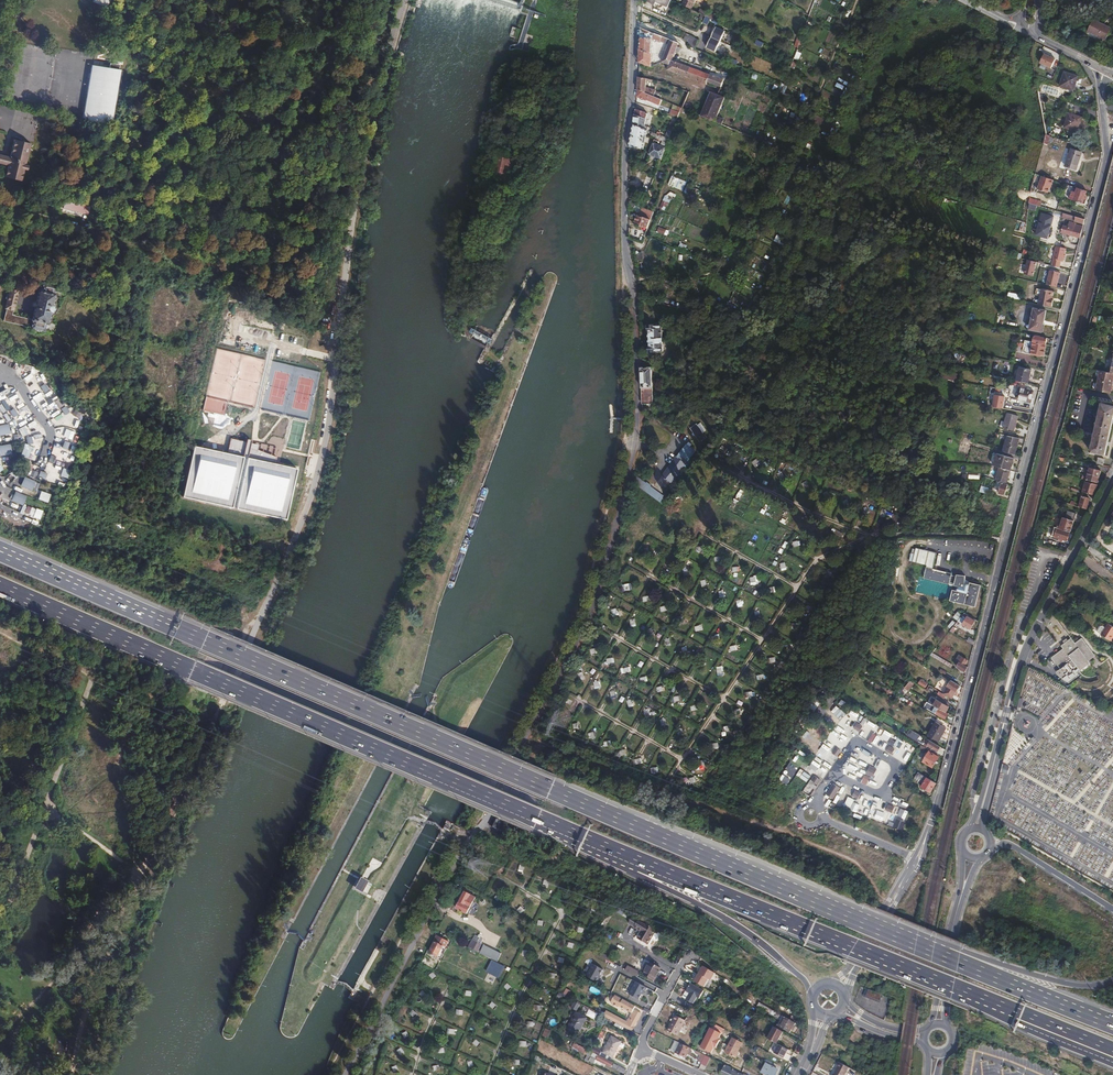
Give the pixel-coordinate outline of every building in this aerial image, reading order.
[(94,3),(108,9),(112,0),(95,0),(94,3)] [(682,5),(692,9),(696,0),(684,0),(682,5)] [(699,13),(710,18),(711,14),(700,9),(699,13)] [(1093,19),(1087,32),(1105,40),(1111,28),(1093,19)] [(718,24),(707,48),(715,52),(727,28),(718,24)] [(679,43),(641,28),(639,62),(651,67),(655,65),(655,64),(651,64),(652,54),(651,54),(652,39),(661,42),(661,41),(669,44),(662,62),(670,65),(672,60),(676,51),(678,46),(679,43)] [(699,39),(686,33),(684,39),(689,42),(687,45),(695,49),(695,48),(699,39)] [(1056,58),(1058,53),(1048,49),(1046,54),(1056,58)] [(1056,59),(1044,54),(1040,63),(1051,68),(1056,59)] [(111,65),(93,62),(85,112),(85,115),(113,120),(119,86),(122,86),(125,67),(120,66),(121,61),(112,60),(111,65)] [(680,63),(672,60),(670,65),(668,70),(707,84),(707,82),(710,74),(701,71),(680,63)] [(681,60),(680,63),(701,71),(703,67),(681,60)] [(1064,72),(1060,86),(1074,91),(1078,76),(1064,72)] [(710,74),(707,82),(721,87),(724,79),(710,74)] [(647,79),(638,77),(637,89),(652,96),(653,95),(655,90),(646,87),(647,79)] [(1044,84),(1041,91),(1058,97),(1061,90),(1044,84)] [(652,96),(637,89),(637,97),(646,101),(647,100),(660,106),(662,100),(652,96)] [(711,92),(701,116),(715,122),(722,125),(725,119),(718,116),(725,98),(711,92)] [(648,113),(636,109),(635,114),(633,124),(647,130),(649,131),(649,130),(650,127),(645,126),(646,118),(648,113)] [(1069,113),(1064,128),(1070,130),(1069,133),(1076,135),(1082,117),(1069,113)] [(665,137),(669,139),(675,124),(671,122),(665,137)] [(647,130),(633,124),(629,147),(644,149),(647,130)] [(665,137),(652,132),(651,135),(656,137),(655,138),(668,143),(669,139),(665,137)] [(1046,135),(1044,144),(1047,145),(1049,141),(1053,142),(1053,141),(1054,138),(1049,136),(1046,135)] [(14,138),(9,156),(0,154),(0,163),(7,165),(5,176),(21,180),(24,168),(27,169),(28,164),(25,164),(26,159),(30,142),(14,138)] [(661,159),(666,148),(653,142),(649,154),(661,159)] [(1071,149),(1065,167),(1076,171),(1082,152),(1071,149)] [(509,159),(498,156),(494,177),(504,180),(509,159)] [(675,171),(671,187),(684,190),(686,181),(676,178),(678,172),(675,171)] [(1053,180),(1042,176),(1037,189),(1048,193),(1050,188),(1053,180)] [(1083,204),(1087,191),(1077,188),(1075,192),(1072,191),(1069,199),(1083,204)] [(672,198),(666,196),(665,196),(663,200),(659,208),(665,211),(667,206),(668,206),(669,202),(670,203),(672,198)] [(629,201),(629,209),(640,213),(642,208),(645,201),(640,200),(638,207),(635,206),(636,204),(629,201)] [(89,206),(64,201),(62,212),(86,218),(89,206)] [(1037,205),(1029,203),(1028,208),(1044,212),(1046,208),(1037,205)] [(639,215),(651,219),(654,212),(642,208),(640,213),(639,215)] [(1067,214),(1057,211),(1056,216),(1083,224),(1085,219),(1076,217),(1067,215),(1067,214)] [(1049,239),(1054,215),(1041,213),(1036,236),(1049,239)] [(648,228),(651,219),(639,215),(638,215),(636,222),(640,223),(641,224),(640,226),(648,228)] [(1061,232),(1080,237),(1083,226),(1076,224),(1076,223),(1069,222),(1068,227),(1063,225),(1061,232)] [(659,227),(657,232),(664,235),(667,236),(669,231),(659,227)] [(777,235),(774,241),(783,245),(786,239),(777,235)] [(1066,249),(1056,246),(1046,285),(1057,287),(1060,273),(1058,272),(1061,261),(1063,262),(1066,249)] [(45,293),(42,293),(36,321),(16,316),(22,293),(15,291),(7,322),(37,329),(39,333),(42,333),(46,331),(48,332),(49,325),(51,326),(53,316),(56,314),(57,310),(55,308),(58,296),(57,296),(59,289),(47,286),(45,293)] [(1051,299),(1052,298),(1053,291),(1042,289),(1039,304),(1052,307),(1054,299),(1051,299)] [(1034,308),(1029,330),(1042,332),(1046,310),(1034,308)] [(648,339),(663,338),(663,324),(648,325),(648,339)] [(1033,342),(1046,345),(1047,338),(1034,336),(1033,342)] [(664,352),(663,338),(648,339),(649,353),(664,352)] [(1033,342),(1024,340),(1022,347),(1024,348),(1023,353),(1041,357),(1041,355),(1044,356),(1046,345),(1033,342)] [(670,362),(667,368),(671,371),(678,357),(672,354),(668,361),(670,362)] [(34,367),(21,363),(19,371),(32,375),(34,367)] [(936,364),(932,373),(949,380),(952,371),(936,364)] [(643,404),(653,404),(652,388),(652,367),(640,367),(641,388),(642,388),(643,404)] [(1016,381),(1017,381),(1029,384),(1032,370),(1019,367),(1016,381)] [(1111,394),(1112,384),(1112,373),(1110,373),(1100,370),(1097,386),(1096,390),(1111,394)] [(952,371),(949,380),(955,383),(959,374),(952,371)] [(1019,387),(1016,398),(1030,402),(1034,391),(1019,387)] [(1004,397),(994,395),(992,407),(1002,409),(1004,397)] [(18,412),(27,407),(24,402),(15,407),(18,412)] [(673,402),(665,406),(668,411),(676,408),(673,402)] [(1091,452),(1105,455),(1112,420),(1112,406),(1101,403),(1091,452)] [(1007,413),(1003,428),(1014,431),(1019,416),(1007,413)] [(697,423),(690,428),(700,442),(707,438),(697,423)] [(0,426),(0,435),(10,433),(8,424),(0,426)] [(1008,435),(1003,451),(1014,454),(1015,454),(1020,438),(1008,435)] [(228,452),(194,444),(182,495),(285,519),(297,468),(275,463),(277,458),(257,450),(258,445),(251,443),(248,457),(243,456),(246,442),(231,438),(228,452)] [(247,439),(246,442),(243,456),(248,457),(251,443),(252,441),(247,439)] [(0,446),(0,448),(1,455),(12,454),(10,445),(0,446)] [(688,445),(663,477),(672,484),(697,452),(688,445)] [(997,454),(993,465),(1000,467),(1010,470),(1014,458),(997,454)] [(1010,470),(1000,467),(996,481),(997,481),(1006,484),(1010,470)] [(1088,474),(1099,477),(1101,470),(1090,467),(1089,470),(1088,473),(1088,474)] [(1082,479),(1098,483),(1099,477),(1088,474),(1083,473),(1082,475),(1087,477),(1082,476),(1082,479)] [(635,474),(633,483),(642,489),(647,483),(635,474)] [(36,482),(26,478),(22,486),(32,491),(36,482)] [(1004,495),(1008,484),(1006,484),(997,481),(994,489),(1000,490),(999,494),(1004,495)] [(1086,481),(1083,492),(1094,495),(1097,485),(1086,481)] [(647,483),(642,489),(646,492),(651,486),(651,485),(647,482),(647,483)] [(646,492),(655,498),(659,492),(651,486),(646,492)] [(38,500),(47,502),(50,494),(41,491),(38,500)] [(27,497),(17,493),(13,501),(23,505),(27,497)] [(1079,507),(1087,509),(1090,498),(1082,496),(1079,507)] [(34,516),(36,509),(27,507),(25,513),(34,516)] [(1059,528),(1071,532),(1076,514),(1068,511),(1065,518),(1063,517),(1062,521),(1059,528)] [(1056,527),(1055,527),(1052,536),(1054,537),(1059,539),(1063,540),(1068,541),(1071,532),(1059,528),(1056,527)] [(833,528),(831,531),(841,537),(843,533),(836,529),(833,528)] [(950,601),(976,607),(981,585),(970,582),(969,585),(965,584),(965,576),(957,574),(956,576),(952,575),(952,573),(926,567),(924,578),(949,584),(949,583),(954,584),(954,586),(958,587),(957,591),(953,590),(950,601)] [(968,616),(968,615),(964,613),(962,615),(967,618),(963,625),(971,629),(975,621),(968,616)] [(1101,635),(1111,641),(1112,638),(1112,627),(1108,624),(1105,628),(1101,635)] [(1097,632),(1101,635),(1105,628),(1102,626),(1101,626),(1097,632)] [(907,644),(918,653),(925,645),(913,635),(907,644)] [(974,646),(975,641),(969,637),(967,641),(974,646)] [(1063,649),(1052,657),(1065,675),(1073,668),(1075,671),(1078,669),(1080,671),(1090,663),(1089,661),(1095,656),(1082,638),(1075,643),(1071,638),(1061,646),(1063,649)] [(933,645),(928,652),(929,653),(931,654),(932,653),(936,648),(933,645)] [(914,654),(908,649),(903,654),(910,660),(914,654)] [(931,654),(930,655),(951,668),(953,665),(932,653),(931,654)] [(959,655),(956,660),(959,662),(965,666),(968,660),(959,655)] [(959,662),(959,663),(956,667),(965,672),(968,667),(965,666),(959,662)] [(902,685),(904,687),(910,680),(907,678),(902,685)] [(946,695),(952,699),(956,692),(957,692),(960,686),(951,680),(947,686),(947,687),(943,693),(946,695)] [(911,681),(905,688),(909,691),(914,684),(911,681)] [(909,691),(905,688),(904,688),(899,694),(904,696),(908,698),(909,695),(911,693),(909,691)] [(943,693),(939,691),(937,695),(944,699),(946,695),(943,693)] [(937,699),(933,705),(947,712),(950,707),(937,699)] [(927,703),(925,707),(928,709),(932,712),(945,720),(948,714),(935,707),(927,703)] [(936,722),(928,735),(938,742),(946,728),(936,722)] [(914,731),(911,735),(918,740),(921,736),(914,731)] [(877,735),(873,733),(868,742),(872,744),(877,735)] [(941,747),(925,738),(922,742),(938,752),(941,747)] [(926,757),(923,762),(932,767),(939,757),(929,751),(927,755),(926,757)] [(868,773),(871,767),(870,766),(866,774),(874,778),(874,776),(868,773)] [(1008,774),(1010,768),(1004,766),(1002,772),(1008,774)] [(936,783),(918,772),(914,778),(918,780),(918,781),(923,784),(921,787),(930,793),(936,783)] [(841,788),(834,784),(827,795),(834,799),(841,788)] [(497,831),(509,837),(513,830),(501,823),(497,831)] [(505,844),(509,837),(497,831),(496,830),(492,837),(505,844)] [(365,883),(357,879),(351,890),(358,894),(365,883)] [(464,892),(456,909),(466,915),(467,914),(468,915),(469,913),(468,912),(475,898),(464,892)] [(649,941),(655,930),(639,920),(636,926),(643,930),(640,936),(649,941)] [(437,960),(441,962),(446,951),(445,950),(449,942),(436,936),(434,940),(436,941),(433,947),(430,953),(438,957),(437,960)] [(472,939),(468,948),(477,953),(482,944),(472,939)] [(648,947),(652,950),(656,942),(652,940),(648,947)] [(486,957),(493,961),(498,952),(484,945),(479,954),(481,955),(486,957)] [(605,955),(603,958),(612,965),(614,962),(605,955)] [(437,970),(441,962),(437,960),(434,959),(430,966),(437,970)] [(603,970),(594,964),(587,977),(597,983),(601,976),(600,975),(603,970)] [(645,974),(643,976),(654,982),(659,971),(646,964),(641,972),(645,974)] [(714,972),(702,966),(693,981),(703,986),(707,979),(710,980),(714,972)] [(639,974),(627,967),(624,972),(636,979),(639,974)] [(629,994),(639,999),(646,987),(636,982),(629,994)] [(699,998),(703,991),(690,983),(686,991),(690,994),(686,1000),(693,1004),(697,997),(699,998)] [(880,1003),(883,995),(866,990),(864,997),(880,1003)] [(636,1006),(615,995),(611,1003),(619,1007),(620,1006),(633,1012),(634,1010),(636,1006)] [(790,1020),(759,1002),(758,1006),(771,1014),(771,1015),(782,1021),(780,1026),(784,1029),(790,1020)] [(573,1003),(570,1009),(575,1012),(578,1005),(573,1003)] [(595,1020),(597,1014),(589,1010),(586,1016),(595,1020)] [(606,1010),(603,1016),(625,1027),(627,1022),(628,1022),(606,1010)] [(635,1015),(632,1014),(628,1022),(627,1022),(634,1026),(641,1013),(637,1011),(635,1015)] [(568,1029),(578,1034),(586,1019),(575,1014),(568,1029)] [(675,1015),(667,1030),(677,1035),(685,1020),(675,1015)] [(793,1025),(795,1022),(790,1020),(784,1029),(790,1032),(791,1029),(793,1029),(795,1026),(793,1025)] [(627,1022),(625,1027),(631,1031),(634,1026),(627,1022)] [(774,1027),(767,1039),(776,1043),(783,1032),(774,1027)] [(612,1037),(603,1053),(613,1058),(622,1042),(612,1037)] [(732,1038),(725,1052),(735,1057),(737,1053),(736,1052),(741,1043),(732,1038)] [(674,1052),(679,1042),(675,1040),(670,1050),(674,1052)] [(690,1047),(679,1042),(674,1052),(685,1057),(688,1052),(690,1048),(690,1047)] [(585,1060),(588,1062),(593,1053),(573,1043),(571,1047),(588,1056),(585,1060)] [(774,1053),(786,1059),(788,1054),(785,1053),(787,1049),(778,1044),(777,1047),(774,1046),(773,1049),(775,1050),(774,1053)] [(594,1054),(590,1061),(596,1065),(598,1061),(603,1063),(603,1064),(607,1065),(609,1061),(594,1054)] [(705,1055),(701,1062),(706,1064),(709,1057),(705,1055)] [(761,1072),(766,1074),(773,1074),(777,1069),(766,1063),(761,1072)] [(849,1068),(838,1063),(836,1067),(838,1068),(834,1074),(846,1074),(849,1068)] [(725,1066),(722,1072),(728,1074),(743,1074),(725,1066)]
